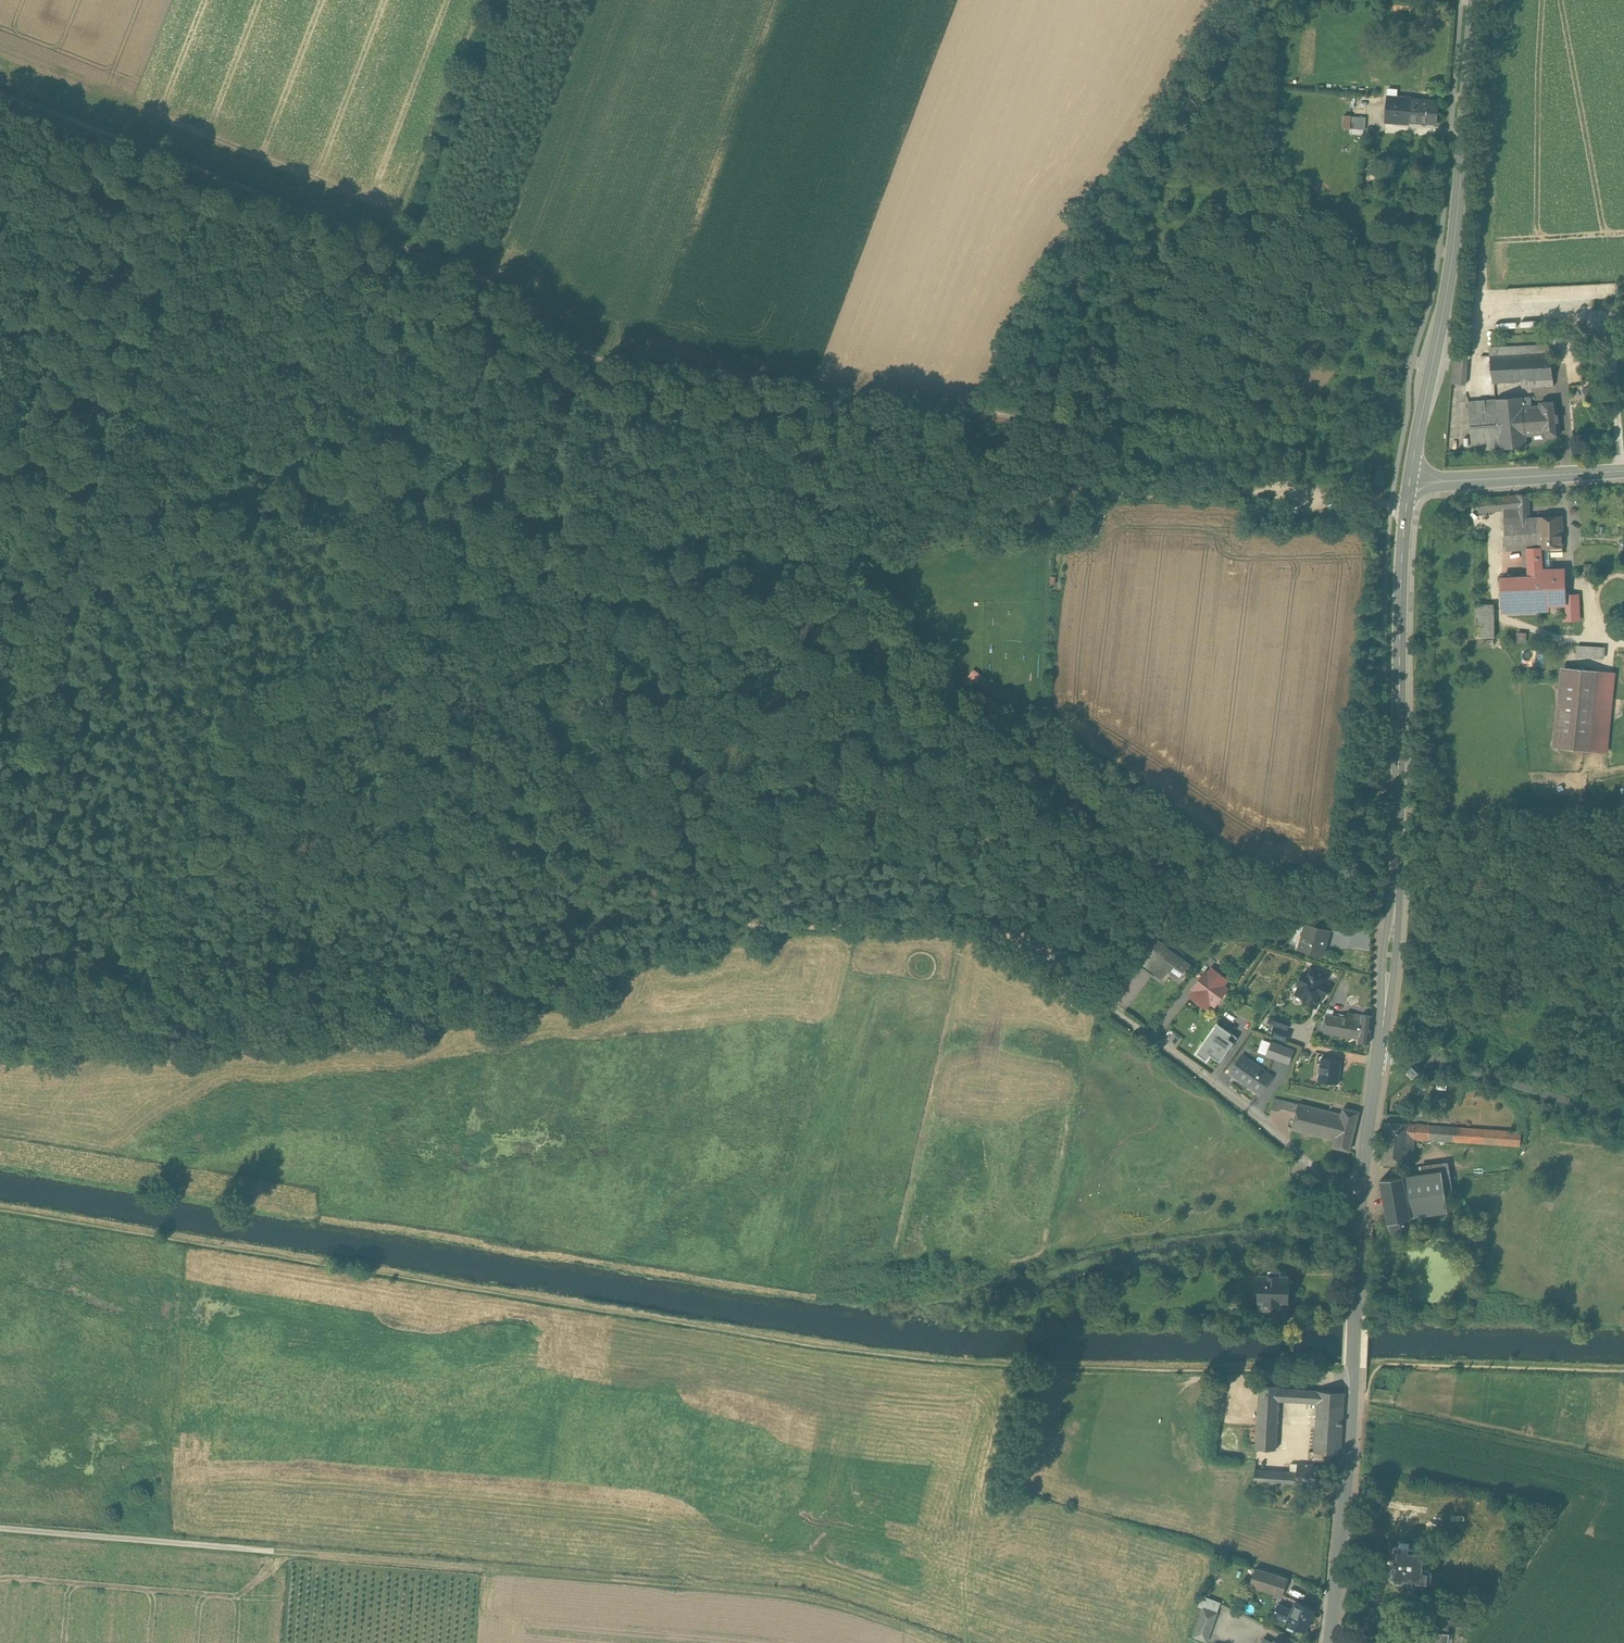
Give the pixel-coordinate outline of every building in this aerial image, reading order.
[(1410,97),(1387,95),(1385,121),(1408,123),(1410,99),(1410,97)] [(1438,101),(1410,99),(1408,121),(1436,123),(1438,101)] [(1549,346),(1490,348),(1490,356),(1493,382),(1522,381),(1523,387),(1554,386),(1549,346)] [(1579,349),(1580,360),(1598,359),(1600,359),(1599,348),(1579,349)] [(1468,354),(1454,353),(1453,363),(1468,364),(1468,354)] [(1468,364),(1453,363),(1452,374),(1467,375),(1468,364)] [(1467,375),(1452,374),(1452,383),(1466,385),(1467,375)] [(1522,397),(1468,401),(1472,451),(1527,447),(1526,435),(1522,397)] [(1559,435),(1556,402),(1540,403),(1540,406),(1532,407),(1531,397),(1522,397),(1526,435),(1543,434),(1544,436),(1559,435)] [(1386,470),(1375,468),(1372,485),(1383,486),(1386,470)] [(1528,494),(1517,495),(1517,496),(1478,499),(1479,512),(1518,509),(1518,519),(1504,520),(1506,549),(1528,548),(1539,548),(1539,518),(1530,518),(1528,494)] [(1562,517),(1539,518),(1539,548),(1541,548),(1542,565),(1542,570),(1553,570),(1552,554),(1549,554),(1549,547),(1563,547),(1562,517)] [(1539,548),(1528,548),(1529,566),(1542,565),(1541,548),(1539,548)] [(1529,576),(1503,577),(1504,609),(1543,607),(1542,570),(1542,565),(1529,566),(1529,576)] [(1553,570),(1542,570),(1543,607),(1549,607),(1549,604),(1564,604),(1564,601),(1563,569),(1553,570)] [(1494,604),(1475,604),(1476,638),(1484,638),(1495,638),(1494,604)] [(1526,634),(1518,634),(1517,641),(1526,642),(1526,634)] [(1604,649),(1578,647),(1577,654),(1604,656),(1604,649)] [(1613,674),(1563,669),(1556,745),(1606,750),(1611,696),(1613,674)] [(1354,922),(1334,919),(1331,930),(1352,933),(1354,922)] [(1329,930),(1306,923),(1299,949),(1324,955),(1327,945),(1325,944),(1329,930)] [(1192,964),(1153,936),(1137,958),(1155,971),(1154,972),(1163,979),(1169,971),(1181,979),(1185,973),(1186,974),(1188,971),(1187,970),(1192,964)] [(1209,955),(1197,971),(1203,976),(1207,972),(1208,974),(1212,968),(1215,971),(1220,964),(1209,955)] [(1330,975),(1312,966),(1307,975),(1304,973),(1298,984),(1301,985),(1297,994),(1306,999),(1305,1001),(1316,1006),(1324,990),(1327,991),(1330,986),(1325,983),(1330,975)] [(1212,968),(1208,974),(1207,972),(1203,976),(1194,988),(1196,990),(1192,995),(1207,1006),(1211,1001),(1215,1004),(1228,988),(1223,985),(1227,980),(1215,971),(1212,968)] [(1258,1010),(1247,1004),(1241,1017),(1252,1022),(1258,1010)] [(1290,1021),(1272,1014),(1269,1022),(1288,1028),(1290,1021)] [(1350,1018),(1327,1014),(1324,1032),(1347,1036),(1350,1018)] [(1372,1016),(1362,1014),(1362,1015),(1356,1014),(1355,1019),(1350,1018),(1347,1036),(1359,1038),(1359,1042),(1369,1043),(1372,1016)] [(1236,1028),(1220,1017),(1201,1043),(1217,1055),(1223,1045),(1225,1046),(1230,1038),(1229,1037),(1236,1028)] [(1291,1033),(1274,1027),(1271,1035),(1288,1041),(1291,1033)] [(1294,1050),(1272,1042),(1267,1055),(1290,1063),(1294,1050)] [(1272,1077),(1242,1056),(1231,1072),(1261,1093),(1272,1077)] [(1341,1060),(1322,1057),(1319,1081),(1338,1083),(1341,1060)] [(1413,1065),(1407,1070),(1411,1074),(1414,1077),(1419,1072),(1417,1070),(1420,1068),(1417,1064),(1414,1066),(1413,1065)] [(1283,1099),(1275,1098),(1272,1108),(1280,1110),(1280,1108),(1283,1099)] [(1299,1103),(1283,1099),(1280,1108),(1297,1112),(1299,1103)] [(1331,1111),(1299,1103),(1297,1112),(1295,1120),(1293,1128),(1293,1129),(1325,1137),(1331,1111)] [(1344,1108),(1343,1114),(1331,1111),(1325,1137),(1336,1139),(1335,1145),(1349,1149),(1359,1111),(1344,1108)] [(1295,1120),(1287,1118),(1284,1130),(1292,1132),(1293,1129),(1293,1128),(1295,1120)] [(1408,1123),(1385,1121),(1383,1147),(1406,1149),(1407,1138),(1408,1123)] [(1430,1125),(1408,1123),(1407,1138),(1413,1139),(1413,1138),(1429,1139),(1430,1125)] [(1521,1131),(1430,1125),(1429,1139),(1520,1147),(1521,1131)] [(1429,1139),(1413,1138),(1413,1139),(1414,1146),(1429,1148),(1429,1139)] [(1406,1149),(1383,1147),(1382,1163),(1405,1165),(1406,1155),(1406,1149)] [(1420,1165),(1421,1173),(1443,1170),(1446,1192),(1453,1191),(1449,1161),(1420,1165)] [(1421,1173),(1381,1179),(1389,1222),(1391,1235),(1415,1228),(1412,1216),(1448,1211),(1446,1192),(1443,1170),(1421,1173)] [(1269,1275),(1260,1275),(1260,1302),(1260,1309),(1272,1310),(1272,1302),(1289,1303),(1290,1276),(1281,1276),(1282,1271),(1269,1271),(1269,1275)] [(1280,1385),(1260,1384),(1256,1448),(1276,1449),(1279,1401),(1318,1403),(1319,1390),(1280,1388),(1280,1385)] [(1334,1391),(1319,1390),(1318,1403),(1315,1452),(1329,1453),(1334,1391)] [(1345,1392),(1334,1391),(1329,1453),(1341,1454),(1345,1392)] [(1314,1465),(1298,1464),(1297,1473),(1290,1472),(1290,1485),(1304,1486),(1304,1483),(1321,1484),(1322,1469),(1314,1468),(1314,1465)] [(1263,1470),(1255,1469),(1254,1482),(1262,1483),(1263,1470)] [(1290,1472),(1263,1470),(1262,1483),(1290,1485),(1290,1472)] [(1471,1506),(1459,1504),(1457,1523),(1472,1525),(1471,1506)] [(1474,1514),(1472,1528),(1485,1529),(1486,1515),(1474,1514)] [(1450,1522),(1432,1520),(1430,1534),(1449,1536),(1450,1522)] [(1426,1551),(1409,1549),(1409,1550),(1408,1550),(1409,1549),(1407,1545),(1402,1544),(1400,1548),(1400,1549),(1397,1549),(1396,1566),(1396,1567),(1394,1569),(1393,1569),(1393,1575),(1396,1579),(1396,1580),(1403,1580),(1405,1578),(1410,1579),(1409,1582),(1409,1585),(1408,1585),(1408,1588),(1409,1590),(1413,1590),(1414,1589),(1414,1585),(1417,1585),(1418,1584),(1418,1580),(1428,1580),(1429,1571),(1424,1570),(1426,1551)] [(1255,1569),(1249,1567),(1246,1577),(1252,1579),(1255,1569)] [(1287,1579),(1255,1569),(1252,1579),(1250,1585),(1282,1595),(1287,1579)] [(1206,1585),(1203,1595),(1209,1598),(1212,1587),(1206,1585)] [(1199,1606),(1204,1608),(1218,1612),(1221,1603),(1202,1597),(1199,1606)] [(1292,1610),(1279,1604),(1274,1616),(1287,1622),(1287,1623),(1306,1631),(1315,1609),(1296,1601),(1292,1610)] [(1218,1612),(1204,1608),(1194,1637),(1208,1641),(1218,1612)] [(1472,1613),(1441,1610),(1440,1623),(1449,1624),(1471,1626),(1472,1613)] [(1418,1630),(1417,1642),(1442,1642),(1443,1642),(1447,1642),(1449,1624),(1441,1623),(1440,1632),(1418,1630)] [(1261,1634),(1257,1642),(1272,1642),(1274,1641),(1261,1634)]
